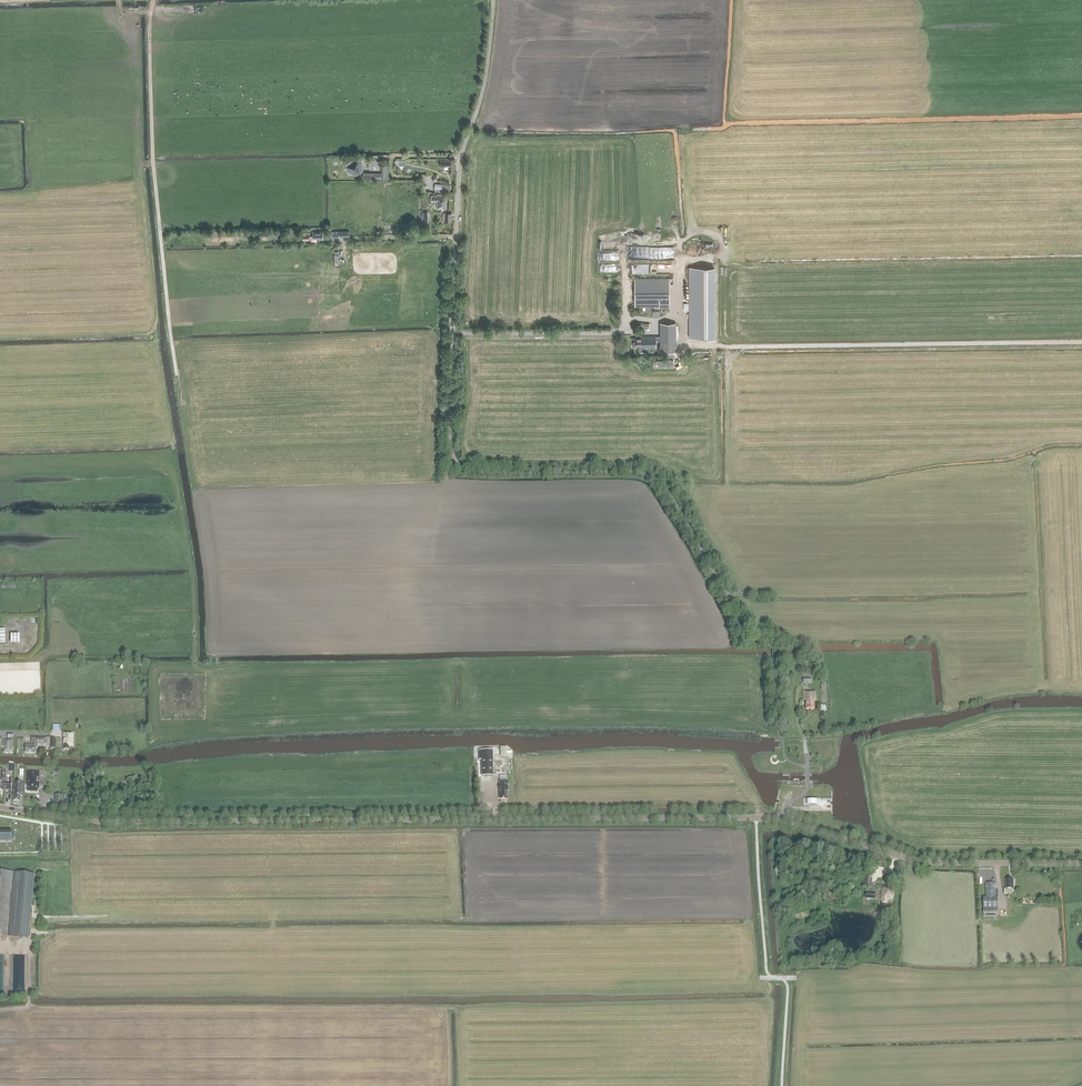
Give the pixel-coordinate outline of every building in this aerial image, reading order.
[(354,159),(348,163),(348,170),(348,171),(354,174),(357,172),(358,173),(362,171),(362,163),(354,159)] [(454,159),(448,159),(448,161),(440,161),(440,166),(448,166),(448,172),(454,172),(454,159)] [(381,174),(371,174),(371,179),(387,179),(387,166),(381,166),(381,174)] [(434,189),(439,189),(442,189),(442,191),(450,191),(450,184),(434,183),(434,189)] [(446,209),(446,195),(442,195),(437,195),(437,196),(431,196),(431,201),(437,201),(437,209),(446,209)] [(451,222),(451,213),(443,213),(443,222),(451,222)] [(323,239),(322,232),(313,232),(313,237),(310,237),(310,236),(306,236),(306,234),(303,234),(303,237),(303,241),(307,241),(307,242),(310,241),(310,240),(313,240),(323,239)] [(714,268),(689,268),(689,338),(714,338),(714,268)] [(661,312),(669,312),(669,279),(634,279),(634,307),(661,307),(661,312)] [(657,341),(660,341),(660,352),(676,352),(676,323),(660,323),(660,337),(656,337),(656,336),(640,336),(640,338),(633,338),(633,347),(640,347),(640,348),(657,348),(657,341)] [(11,634),(11,643),(20,643),(20,634),(11,634)] [(811,674),(806,674),(806,678),(803,678),(803,683),(811,683),(811,678),(812,678),(812,674),(811,674)] [(809,691),(803,691),(804,701),(805,700),(805,709),(814,709),(814,700),(817,700),(816,691),(809,691)] [(12,751),(13,733),(8,733),(7,740),(4,740),(3,746),(5,746),(4,753),(10,753),(10,750),(12,751)] [(64,742),(64,750),(69,750),(69,747),(73,747),(73,734),(64,734),(63,742),(64,742)] [(25,745),(25,753),(36,754),(36,748),(38,749),(38,745),(39,743),(50,744),(50,738),(47,738),(38,737),(38,741),(34,741),(34,745),(25,745)] [(493,776),(492,750),(479,750),(479,760),(481,760),(482,776),(493,776)] [(4,791),(4,789),(11,789),(12,779),(5,778),(6,771),(5,771),(0,770),(0,790),(4,791)] [(27,771),(26,784),(28,784),(27,791),(37,792),(38,783),(39,783),(39,772),(27,771)] [(506,782),(506,776),(500,776),(500,786),(500,790),(500,799),(506,799),(506,794),(508,794),(508,781),(506,782)] [(14,795),(14,800),(20,801),(20,796),(24,796),(24,783),(14,783),(13,795),(14,795)] [(64,795),(55,794),(55,803),(63,804),(64,795)] [(0,832),(0,842),(11,842),(14,839),(14,835),(12,832),(0,832)] [(28,938),(34,874),(0,871),(0,936),(28,938)] [(870,876),(870,875),(865,874),(864,883),(865,883),(868,887),(868,888),(872,888),(873,876),(870,876)] [(1013,879),(1006,879),(1006,889),(1004,889),(1004,894),(1009,894),(1009,889),(1013,889),(1013,879)] [(886,901),(886,899),(893,899),(894,890),(891,890),(892,883),(886,883),(886,886),(882,886),(881,901),(882,901),(882,903),(886,901)] [(986,883),(986,886),(986,898),(983,897),(983,916),(997,916),(998,891),(995,890),(995,883),(986,883)]
